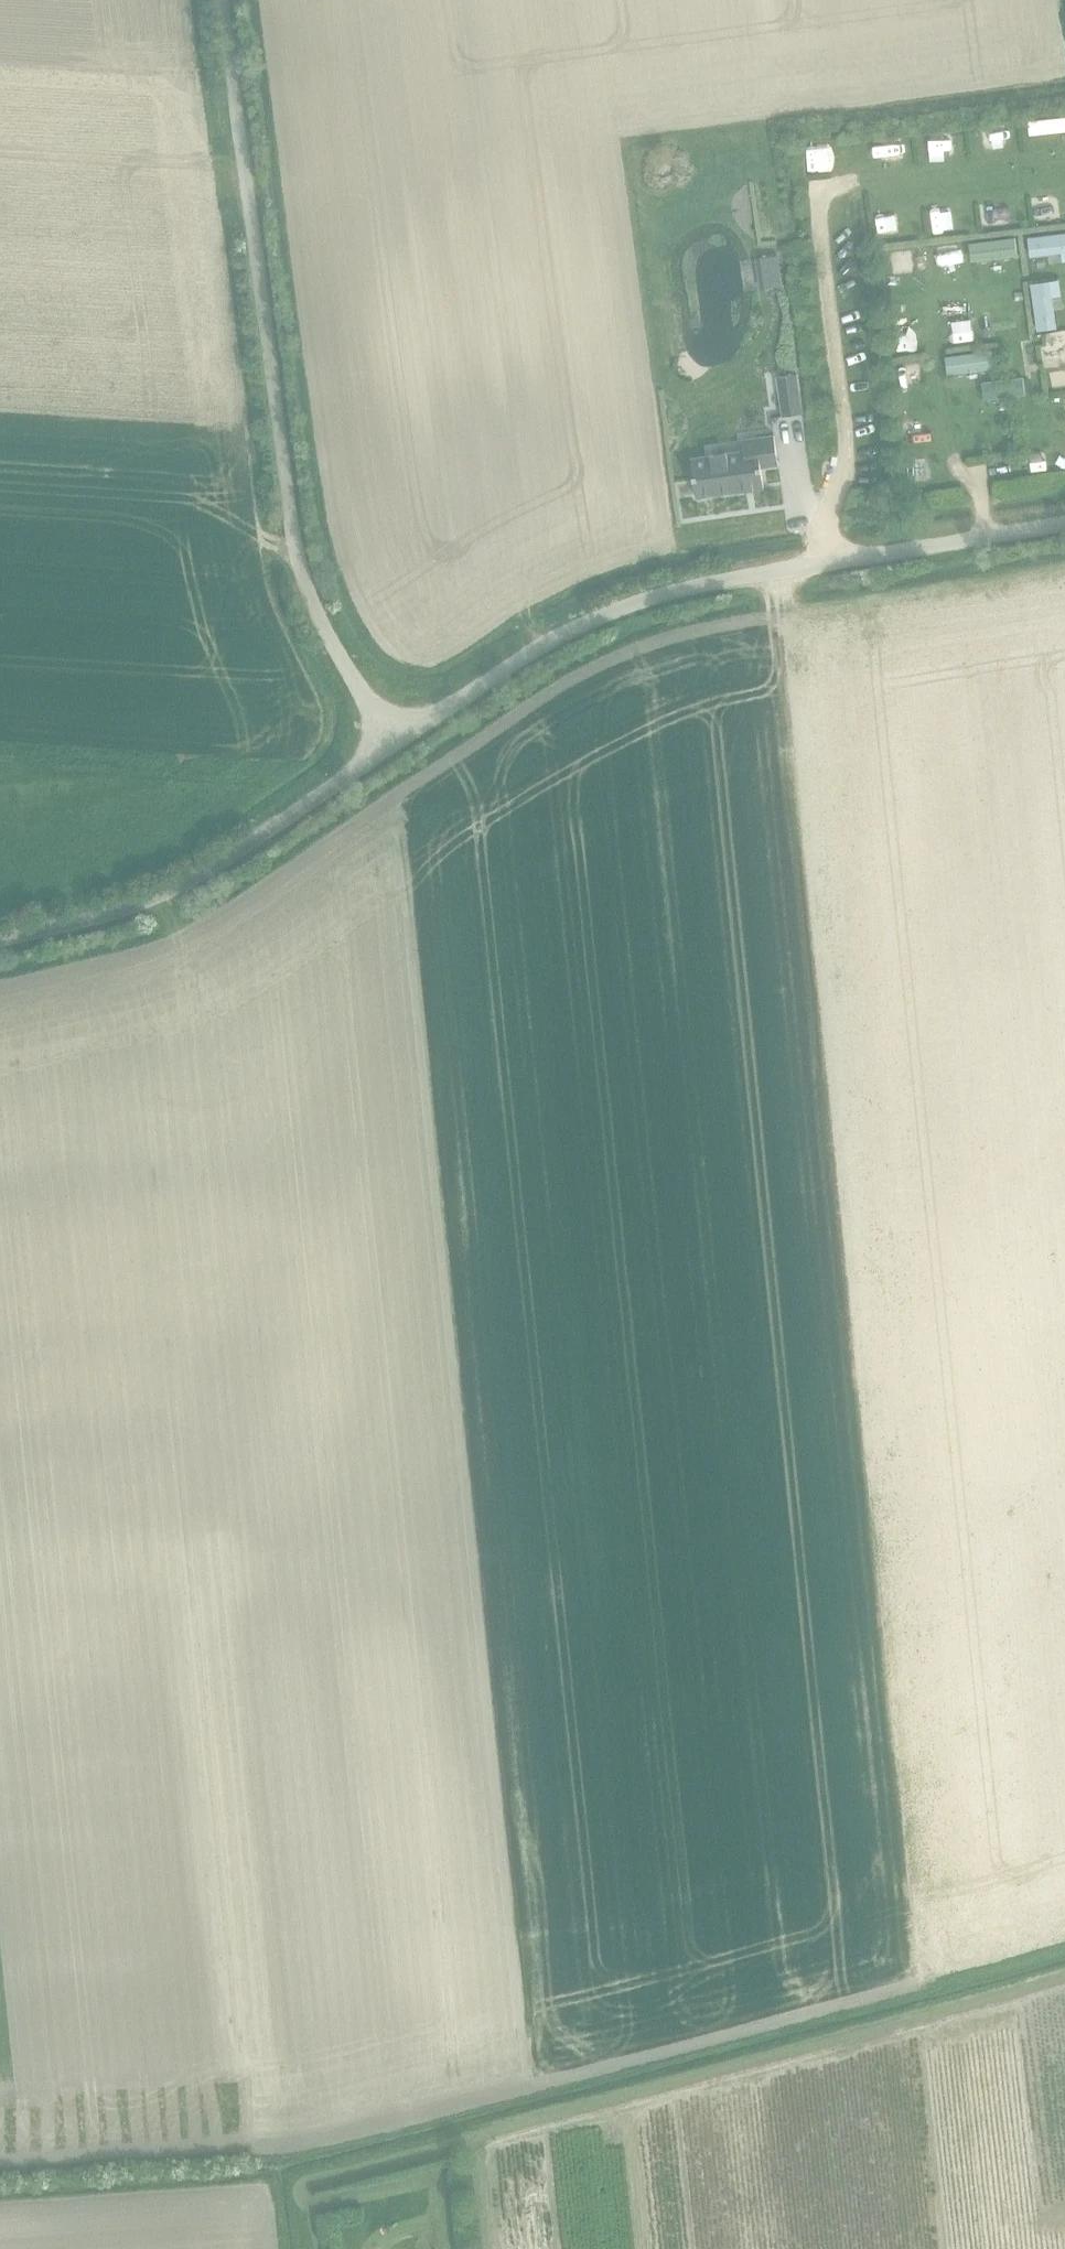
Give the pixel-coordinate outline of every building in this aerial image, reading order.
[(796,373),(777,376),(782,415),(802,413),(796,373)] [(712,473),(693,476),(696,497),(764,487),(761,467),(778,464),(774,435),(755,437),(756,448),(710,454),(712,473)]
